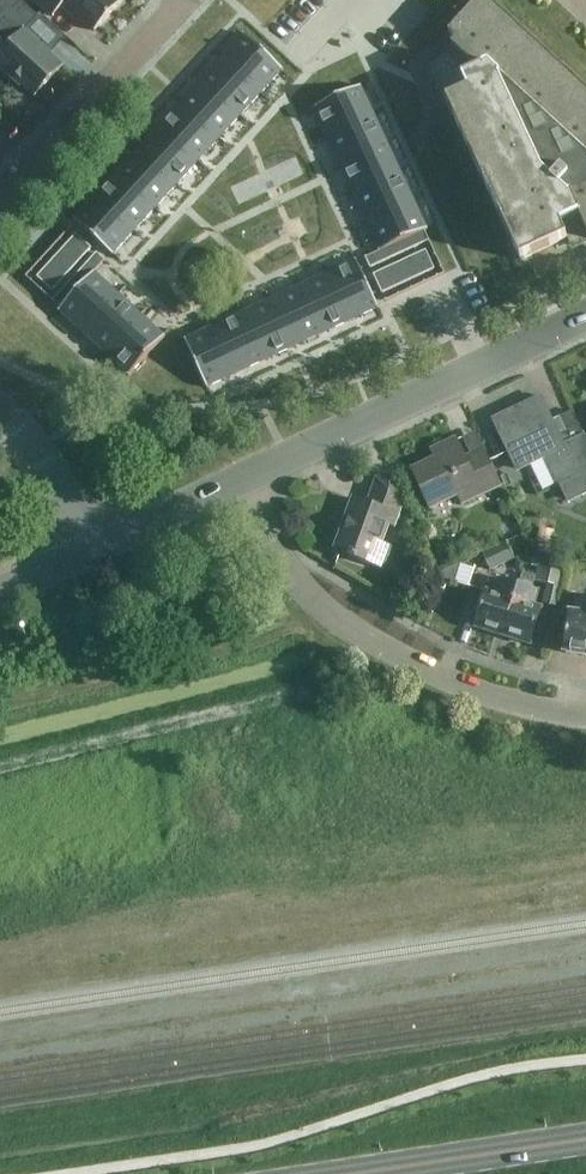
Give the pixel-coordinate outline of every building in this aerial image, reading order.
[(0,56),(0,67),(14,80),(16,78),(35,96),(64,66),(26,31),(38,17),(20,0),(0,0),(0,32),(12,43),(0,56)] [(53,17),(65,4),(95,31),(123,1),(121,0),(35,0),(53,17)] [(489,0),(479,0),(449,33),(456,40),(431,67),(521,260),(568,238),(571,246),(585,238),(585,89),(489,0)] [(243,34),(222,57),(263,94),(284,71),(243,34)] [(222,57),(201,80),(242,117),(263,94),(222,57)] [(201,80),(180,103),(221,140),(242,117),(201,80)] [(362,86),(314,109),(328,138),(376,115),(362,86)] [(180,103),(159,126),(199,163),(221,140),(180,103)] [(376,115),(328,138),(341,166),(389,143),(376,115)] [(159,126),(138,149),(178,186),(199,163),(159,126)] [(389,143),(341,166),(355,194),(403,172),(389,143)] [(138,149),(117,172),(157,209),(178,186),(138,149)] [(117,172),(96,196),(136,232),(157,209),(117,172)] [(403,172),(355,194),(368,223),(416,200),(403,172)] [(96,196),(75,219),(115,256),(136,232),(96,196)] [(416,200),(368,223),(381,251),(382,251),(397,244),(412,237),(427,230),(429,229),(416,200)] [(427,230),(412,237),(417,247),(432,240),(427,230)] [(78,235),(71,243),(79,250),(86,257),(93,249),(78,235)] [(412,237),(397,244),(402,254),(417,247),(412,237)] [(71,243),(60,254),(68,261),(79,250),(71,243)] [(397,244),(382,251),(387,261),(402,254),(397,244)] [(79,250),(68,261),(75,268),(86,257),(79,250)] [(428,250),(413,257),(418,267),(432,260),(428,250)] [(381,251),(367,258),(372,269),(387,261),(382,251),(381,251)] [(60,254),(49,266),(57,273),(68,261),(60,254)] [(98,254),(87,266),(96,274),(98,273),(107,262),(98,254)] [(413,257),(399,264),(403,273),(418,267),(413,257)] [(356,260),(328,274),(350,321),(378,308),(356,260)] [(432,260),(418,267),(422,276),(437,269),(432,260)] [(68,261),(57,273),(65,280),(75,268),(68,261)] [(399,264),(385,271),(389,280),(403,273),(399,264)] [(49,266),(39,278),(46,285),(57,273),(49,266)] [(87,266),(76,278),(85,286),(93,277),(96,274),(87,266)] [(418,267),(403,273),(408,283),(422,276),(418,267)] [(385,271),(375,275),(384,294),(393,289),(389,280),(385,271)] [(57,273),(46,285),(54,292),(65,280),(57,273)] [(63,311),(61,314),(84,335),(121,294),(98,273),(96,274),(93,277),(85,286),(74,298),(63,311)] [(403,273),(389,280),(393,289),(408,283),(403,273)] [(328,274),(299,287),(322,335),(350,321),(328,274)] [(76,278),(65,290),(74,298),(85,286),(76,278)] [(299,287),(271,300),(294,348),(322,335),(299,287)] [(65,290),(54,302),(63,311),(74,298),(65,290)] [(121,294),(84,335),(107,356),(144,315),(121,294)] [(271,300),(243,313),(266,361),(294,348),(271,300)] [(243,313),(215,326),(237,374),(266,361),(243,313)] [(144,315),(107,356),(131,377),(168,336),(144,315)] [(215,326),(187,339),(209,387),(237,374),(215,326)] [(497,420),(520,469),(530,464),(543,491),(562,482),(573,504),(585,498),(585,434),(585,433),(563,444),(541,399),(497,420)] [(486,449),(466,458),(457,439),(433,450),(437,459),(413,470),(432,509),(460,496),(464,505),(503,486),(486,449)] [(389,525),(394,527),(404,500),(391,474),(378,480),(369,505),(355,500),(336,549),(351,555),(350,558),(374,566),(389,525)] [(552,546),(556,526),(541,522),(536,542),(552,546)] [(516,559),(507,541),(482,552),(491,570),(516,559)] [(434,575),(455,581),(462,562),(434,575)] [(543,604),(557,608),(566,573),(539,566),(535,580),(548,584),(543,604)] [(504,637),(520,586),(499,580),(495,594),(488,592),(477,629),(504,637)] [(536,607),(540,592),(520,586),(504,637),(531,645),(542,609),(536,607)] [(576,596),(573,613),(571,612),(565,653),(585,656),(585,597),(576,596)] [(558,616),(568,617),(570,604),(560,602),(558,616)]
